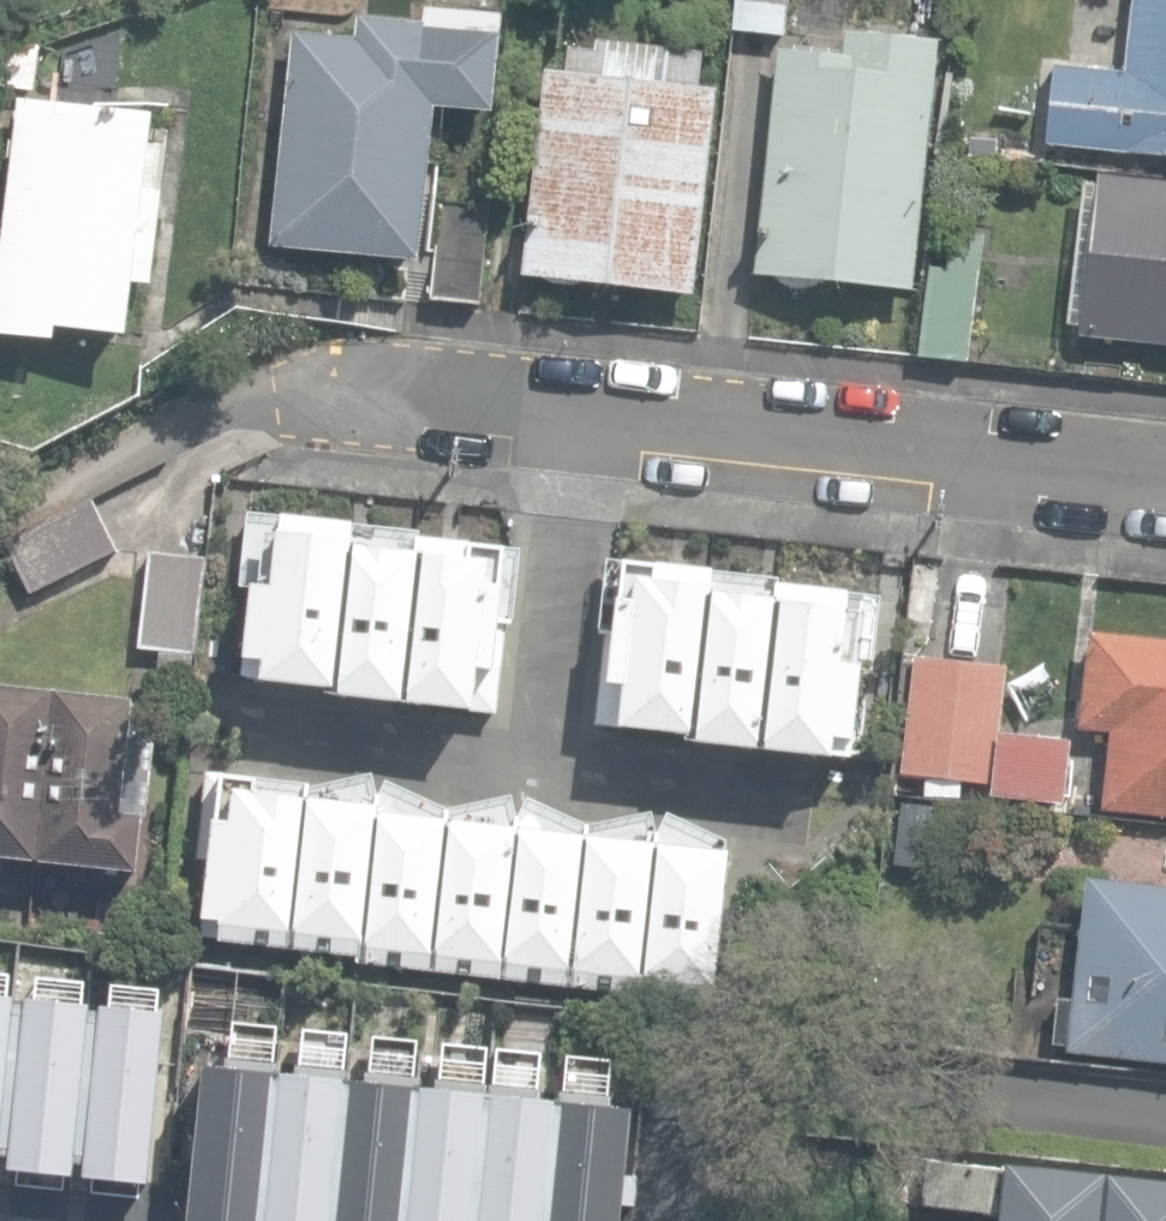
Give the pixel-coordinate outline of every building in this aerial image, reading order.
[(725,30),(775,36),(780,0),(728,0),(725,30)] [(1118,66),(1038,61),(1042,142),(1165,156),(1165,0),(1124,0),(1118,66)] [(360,33),(298,28),(264,250),(425,262),(444,105),(498,110),(508,19),(365,11),(360,33)] [(937,50),(785,36),(762,279),(914,293),(937,50)] [(720,86),(553,70),(528,275),(699,293),(720,86)] [(17,97),(0,262),(0,333),(123,345),(147,110),(17,97)] [(1087,177),(1064,332),(1165,344),(1165,184),(1087,177)] [(987,238),(938,233),(922,364),(971,370),(987,238)] [(113,552),(89,500),(0,540),(25,593),(113,552)] [(521,552),(260,520),(240,682),(501,714),(521,552)] [(211,560),(144,551),(131,654),(154,657),(150,692),(193,698),(211,560)] [(862,597),(604,567),(586,726),(844,755),(862,597)] [(1085,632),(1076,724),(1098,726),(1090,811),(1165,818),(1165,640),(1085,632)] [(1006,664),(909,652),(894,779),(1062,800),(1069,743),(997,734),(1006,664)] [(121,699),(0,689),(0,858),(142,870),(147,818),(112,815),(121,699)] [(739,851),(218,783),(200,931),(721,1002),(739,851)] [(1083,880),(1067,1044),(1165,1058),(1165,888),(1083,880)] [(0,983),(0,1181),(151,1197),(173,998),(0,983)] [(190,1045),(174,1220),(620,1220),(631,1088),(190,1045)] [(999,1162),(992,1220),(1165,1220),(1165,1179),(999,1162)]
